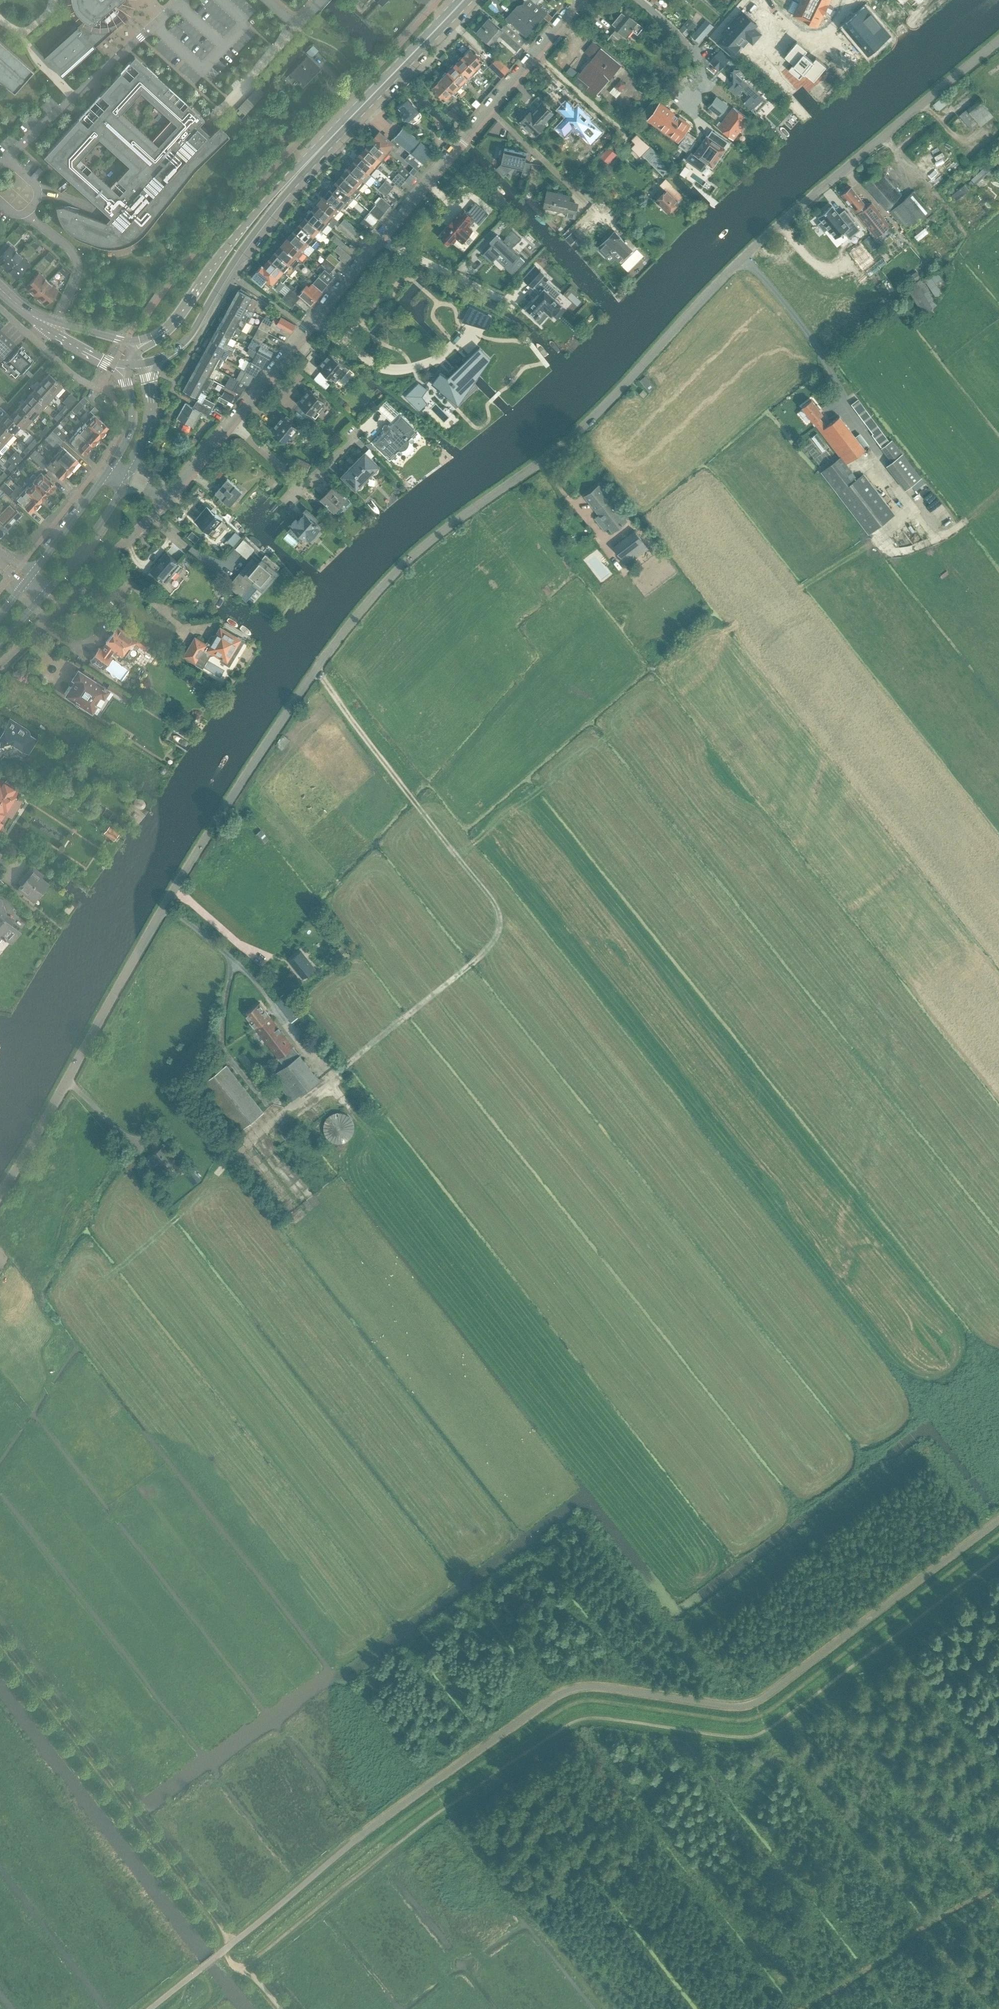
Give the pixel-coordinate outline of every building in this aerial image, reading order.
[(44,58),(44,60),(45,62),(45,65),(46,67),(47,69),(49,71),(51,73),(54,75),(56,77),(60,78),(63,78),(96,48),(94,45),(111,29),(114,32),(128,18),(118,7),(125,0),(72,0),(72,1),(73,3),(85,21),(44,58)] [(503,22),(505,24),(524,40),(526,38),(544,18),(547,14),(545,12),(536,4),(533,1),(532,0),(525,0),(523,5),(517,7),(512,12),(506,19),(503,22)] [(549,3),(558,11),(565,2),(563,0),(558,0),(557,2),(554,0),(551,0),(549,3)] [(795,1),(799,3),(821,13),(822,14),(822,13),(825,7),(826,7),(826,6),(827,4),(827,5),(827,4),(827,3),(827,2),(821,0),(795,0),(795,1)] [(799,3),(793,15),(817,27),(821,19),(819,17),(821,13),(799,3)] [(612,33),(607,39),(622,52),(627,46),(622,42),(632,29),(637,33),(643,27),(623,11),(614,22),(619,26),(612,33)] [(728,36),(721,44),(734,56),(742,47),(739,44),(746,36),(750,40),(753,42),(761,33),(754,27),(755,26),(756,25),(757,24),(756,23),(753,21),(743,12),(738,18),(733,24),(731,22),(723,31),(724,32),(728,36)] [(855,17),(847,24),(854,33),(852,35),(859,44),(866,38),(873,47),(886,36),(879,28),(881,25),(871,13),(863,19),(864,20),(860,23),(855,17)] [(489,18),(476,32),(489,44),(499,33),(504,38),(503,39),(508,44),(512,39),(521,47),(525,42),(524,40),(505,24),(501,29),(489,18)] [(689,18),(683,26),(690,32),(696,24),(691,20),(689,18)] [(703,23),(700,27),(702,28),(708,34),(711,30),(714,27),(706,20),(703,23)] [(683,27),(680,30),(686,36),(689,32),(683,27)] [(700,27),(693,35),(700,42),(708,34),(702,28),(700,27)] [(692,36),(690,38),(697,45),(699,43),(700,42),(693,35),(692,36)] [(766,41),(759,49),(765,54),(772,46),(766,41)] [(578,76),(573,81),(600,104),(603,100),(597,95),(608,82),(614,75),(612,74),(620,65),(593,42),(584,52),(594,60),(590,64),(589,63),(578,76)] [(797,42),(784,56),(794,64),(788,70),(799,79),(804,73),(814,81),(826,66),(816,57),(813,61),(804,53),(807,50),(797,42)] [(9,90),(14,94),(34,73),(0,43),(0,83),(9,90)] [(313,45),(306,51),(312,57),(318,50),(313,45)] [(471,49),(463,57),(477,71),(481,67),(483,69),(488,65),(471,49)] [(720,50),(710,62),(719,70),(730,59),(720,50)] [(158,77),(147,67),(144,69),(142,67),(139,65),(141,63),(135,56),(100,95),(88,108),(78,119),(78,118),(43,157),(66,178),(67,177),(99,206),(98,206),(96,208),(106,217),(101,222),(97,220),(96,222),(90,220),(90,218),(81,214),(82,210),(70,206),(58,206),(58,208),(59,212),(61,217),(64,222),(68,227),(71,230),(75,233),(81,236),(96,242),(97,239),(101,240),(108,241),(112,241),(118,240),(120,240),(123,239),(126,238),(128,237),(129,236),(131,235),(133,234),(135,232),(137,230),(140,227),(142,229),(208,147),(214,139),(207,132),(208,131),(205,128),(203,127),(202,127),(199,125),(204,120),(192,109),(190,111),(187,109),(188,107),(156,79),(158,77)] [(301,85),(319,67),(308,56),(290,74),(301,85)] [(463,57),(455,65),(469,79),(470,81),(474,77),(473,75),(477,71),(463,57)] [(497,58),(493,63),(500,70),(502,68),(505,66),(497,58)] [(493,63),(489,67),(496,74),(500,70),(493,63)] [(455,65),(448,73),(461,87),(463,88),(467,84),(465,83),(469,79),(455,65)] [(570,67),(565,73),(572,79),(578,73),(570,67)] [(729,88),(728,89),(736,96),(744,88),(751,95),(743,103),(756,114),(768,101),(755,89),(751,86),(755,82),(741,70),(738,74),(734,70),(733,69),(734,83),(734,88),(731,91),(729,88)] [(448,73),(440,80),(454,95),(455,96),(459,92),(458,91),(461,87),(448,73)] [(440,80),(432,88),(448,105),(452,101),(450,98),(454,95),(440,80)] [(258,86),(238,108),(246,115),(266,93),(258,86)] [(710,104),(708,107),(711,109),(717,114),(720,116),(722,113),(726,108),(728,106),(725,104),(719,99),(716,97),(714,99),(710,104)] [(408,100),(399,108),(403,113),(402,115),(403,116),(402,118),(402,121),(405,121),(407,121),(408,122),(419,111),(408,100)] [(566,117),(556,128),(563,135),(570,127),(576,133),(580,128),(593,140),(601,132),(588,119),(590,117),(582,109),(576,116),(573,112),(576,109),(566,101),(558,109),(566,117)] [(530,112),(521,122),(530,130),(529,131),(533,135),(534,134),(535,135),(544,125),(542,123),(552,113),(542,104),(533,114),(530,112)] [(651,108),(644,117),(669,134),(678,141),(679,140),(681,138),(690,125),(660,104),(659,105),(655,111),(651,108)] [(733,108),(718,128),(733,140),(748,120),(733,108)] [(452,109),(448,113),(455,121),(460,116),(452,109)] [(621,112),(615,119),(628,130),(636,121),(631,118),(630,119),(621,112)] [(403,127),(393,138),(401,145),(410,152),(423,164),(432,153),(432,152),(421,143),(403,127)] [(379,131),(372,140),(387,153),(388,154),(392,151),(394,153),(398,148),(379,131)] [(691,153),(686,160),(693,166),(694,164),(701,169),(705,163),(712,168),(726,149),(724,148),(728,142),(712,131),(708,136),(707,136),(703,141),(702,141),(702,142),(698,148),(697,148),(698,149),(694,154),(691,153)] [(633,141),(631,144),(633,147),(632,148),(640,156),(642,154),(663,175),(666,172),(669,170),(667,168),(670,166),(667,163),(665,166),(659,160),(660,158),(649,147),(641,140),(637,136),(632,140),(633,141)] [(426,138),(422,143),(427,147),(431,142),(426,138)] [(911,139),(897,150),(917,174),(922,170),(919,166),(927,159),(911,139)] [(372,140),(366,147),(382,162),(388,154),(387,153),(372,140)] [(432,143),(428,148),(437,155),(441,150),(432,143)] [(366,147),(360,154),(376,168),(382,162),(366,147)] [(608,148),(601,157),(608,164),(616,155),(608,148)] [(501,165),(496,169),(503,177),(514,167),(523,169),(521,177),(527,178),(531,163),(525,162),(527,154),(504,149),(501,165)] [(410,152),(404,159),(413,166),(417,170),(423,164),(410,152)] [(360,154),(354,161),(370,175),(376,168),(360,154)] [(559,159),(555,164),(559,168),(563,163),(559,159)] [(354,161),(348,168),(365,183),(371,176),(370,175),(354,161)] [(399,172),(397,174),(405,181),(411,175),(401,166),(397,171),(399,172)] [(922,170),(917,174),(937,198),(951,186),(934,166),(925,173),(922,170)] [(348,168),(342,175),(359,190),(365,183),(348,168)] [(397,174),(391,181),(399,188),(405,181),(397,174)] [(342,175),(336,182),(354,198),(355,198),(360,192),(359,190),(342,175)] [(411,175),(405,181),(410,186),(416,179),(411,175)] [(666,191),(656,201),(667,212),(678,202),(677,201),(681,196),(672,187),(673,186),(666,179),(660,185),(666,191)] [(384,182),(381,185),(389,192),(394,187),(386,180),(384,182)] [(336,182),(330,189),(348,205),(354,198),(336,182)] [(381,185),(378,190),(386,196),(389,192),(381,185)] [(590,187),(583,195),(592,203),(599,196),(590,187)] [(850,187),(841,195),(854,211),(864,203),(850,187)] [(330,189),(324,196),(340,210),(343,207),(345,209),(348,206),(348,205),(330,189)] [(547,191),(544,207),(552,209),(556,215),(561,211),(562,211),(564,215),(564,217),(575,219),(578,203),(569,201),(570,196),(547,191)] [(324,196),(318,203),(334,217),(336,215),(340,210),(324,196)] [(381,197),(375,204),(376,205),(385,213),(390,206),(381,197)] [(972,198),(956,212),(970,228),(991,210),(981,198),(975,202),(972,198)] [(318,203),(312,210),(328,224),(332,219),(334,217),(318,203)] [(483,210),(475,203),(466,213),(475,220),(483,210)] [(864,203),(854,211),(880,243),(894,231),(871,203),(864,203)] [(376,205),(369,212),(379,220),(385,213),(376,205)] [(832,206),(818,217),(822,222),(818,225),(824,232),(828,229),(836,239),(844,232),(849,238),(860,229),(844,211),(845,213),(842,216),(840,214),(839,215),(832,206)] [(312,210),(306,217),(322,231),(328,225),(328,224),(312,210)] [(445,235),(442,238),(448,243),(451,240),(452,242),(456,237),(462,242),(472,231),(469,228),(475,221),(479,224),(488,214),(483,210),(475,220),(466,213),(465,211),(462,214),(460,213),(454,220),(448,226),(449,227),(443,234),(445,235)] [(369,212),(364,219),(373,227),(379,220),(369,212)] [(306,217),(300,224),(314,237),(317,239),(318,240),(323,233),(322,232),(322,231),(306,217)] [(621,219),(616,224),(624,232),(629,226),(622,218),(621,219)] [(344,219),(341,223),(354,235),(358,231),(344,219)] [(364,219),(358,225),(368,234),(373,227),(364,219)] [(341,223),(337,227),(351,239),(354,235),(341,223)] [(300,224),(294,231),(308,243),(309,244),(310,245),(311,246),(317,239),(314,237),(300,224)] [(20,225),(15,230),(20,234),(24,229),(20,225)] [(492,244),(482,254),(483,254),(484,253),(492,261),(494,258),(500,252),(510,261),(505,267),(512,275),(525,262),(520,257),(520,256),(512,248),(514,246),(521,239),(512,230),(505,237),(506,238),(503,240),(499,236),(497,234),(490,242),(492,244)] [(294,231),(288,238),(304,252),(310,245),(309,244),(308,243),(294,231)] [(604,242),(597,250),(605,258),(614,249),(624,258),(633,249),(632,249),(635,245),(627,237),(624,241),(614,232),(613,233),(611,231),(608,234),(603,240),(602,240),(604,242)] [(573,232),(566,239),(571,244),(578,238),(573,232)] [(334,234),(330,238),(338,245),(342,249),(346,244),(334,234)] [(869,236),(862,241),(871,251),(877,246),(869,236)] [(288,238),(282,245),(298,259),(304,252),(288,238)] [(30,244),(34,248),(39,243),(34,239),(30,244)] [(861,243),(848,253),(862,271),(875,261),(861,243)] [(282,245),(276,252),(290,264),(294,268),(298,263),(300,261),(298,259),(282,245)] [(338,245),(334,250),(340,255),(338,258),(345,264),(351,257),(342,249),(338,245)] [(0,256),(0,264),(6,269),(19,254),(10,246),(0,256)] [(276,252),(270,259),(284,271),(289,276),(295,269),(294,268),(290,264),(276,252)] [(49,261),(53,256),(49,253),(45,257),(49,261)] [(19,254),(6,269),(15,278),(29,263),(19,254)] [(330,254),(326,259),(335,267),(340,262),(330,254)] [(270,259),(264,266),(282,282),(283,283),(289,276),(284,271),(270,259)] [(326,259),(320,266),(325,270),(324,270),(333,278),(334,277),(329,274),(335,267),(326,259)] [(256,273),(253,277),(261,284),(265,280),(275,289),(279,292),(285,285),(283,283),(282,282),(264,266),(263,265),(256,273)] [(60,271),(64,275),(68,270),(65,266),(60,271)] [(536,266),(524,279),(534,288),(541,293),(539,296),(538,295),(538,296),(535,300),(535,299),(534,300),(535,300),(527,309),(536,317),(536,318),(544,309),(550,314),(551,315),(561,305),(555,299),(561,293),(547,281),(550,279),(536,266)] [(324,270),(318,277),(327,285),(333,278),(324,270)] [(39,273),(26,287),(35,296),(49,282),(39,273)] [(318,277),(312,284),(321,292),(327,285),(318,277)] [(49,282),(35,296),(44,305),(58,290),(49,282)] [(307,285),(304,289),(316,299),(322,293),(321,292),(312,284),(309,287),(307,285)] [(290,289),(282,299),(292,307),(300,297),(298,296),(292,291),(290,289)] [(304,289),(298,296),(300,297),(310,306),(316,299),(304,289)] [(239,291),(233,301),(253,311),(258,302),(253,299),(239,291)] [(233,301),(228,311),(242,319),(247,321),(248,322),(251,317),(252,317),(255,313),(253,311),(233,301)] [(470,308),(464,320),(472,323),(478,311),(470,308)] [(228,311),(222,321),(241,332),(247,321),(242,319),(228,311)] [(274,318),(272,322),(273,323),(273,322),(275,323),(275,324),(276,324),(291,333),(295,325),(281,317),(279,320),(278,320),(277,319),(275,318),(274,318)] [(264,318),(259,328),(267,333),(273,323),(272,322),(264,318)] [(222,321),(217,330),(231,338),(231,339),(234,333),(239,336),(241,332),(222,321)] [(259,328),(253,338),(261,343),(262,343),(267,333),(259,328)] [(2,356),(3,357),(14,346),(15,344),(0,330),(0,358),(2,356)] [(217,330),(211,340),(216,343),(233,352),(235,349),(232,347),(236,341),(231,339),(231,338),(217,330)] [(251,343),(248,348),(258,354),(268,359),(267,359),(269,360),(269,359),(273,353),(260,346),(262,343),(261,343),(253,338),(251,343)] [(210,343),(206,350),(220,358),(224,360),(225,361),(228,355),(230,357),(233,352),(216,343),(211,340),(210,343)] [(3,357),(6,361),(19,373),(19,374),(20,374),(33,360),(23,351),(23,352),(23,351),(20,349),(20,348),(19,347),(17,349),(14,346),(3,357)] [(440,373),(432,384),(437,387),(437,388),(439,390),(440,389),(450,396),(448,398),(456,406),(476,386),(474,384),(469,379),(475,373),(488,360),(490,358),(480,348),(465,363),(459,368),(457,370),(457,371),(451,376),(449,378),(440,373)] [(206,350),(200,360),(218,370),(224,360),(220,358),(206,350)] [(258,354),(253,364),(262,369),(267,359),(268,359),(258,354)] [(319,367),(318,367),(322,370),(329,377),(333,380),(336,382),(339,378),(341,379),(349,369),(346,366),(339,360),(338,362),(329,355),(325,360),(319,367)] [(200,360),(195,370),(213,380),(216,374),(220,376),(222,372),(218,370),(200,360)] [(250,362),(247,367),(258,373),(260,368),(262,369),(253,364),(250,362)] [(245,372),(247,374),(253,377),(255,378),(255,377),(258,373),(247,367),(245,372)] [(195,370),(189,380),(208,390),(209,387),(213,380),(195,370)] [(241,370),(236,380),(242,383),(246,385),(245,386),(247,387),(248,387),(248,386),(253,377),(247,374),(245,372),(241,370)] [(322,370),(313,380),(324,389),(328,385),(328,384),(325,382),(329,377),(322,370)] [(48,374),(40,383),(55,396),(63,387),(55,380),(48,374)] [(649,392),(654,388),(645,376),(640,381),(649,392)] [(230,377),(225,387),(237,393),(240,395),(245,386),(246,385),(242,383),(236,380),(230,377)] [(189,380),(184,390),(198,398),(199,398),(197,401),(201,404),(212,410),(215,404),(204,398),(206,395),(208,396),(211,392),(208,390),(189,380)] [(40,383),(33,391),(47,404),(55,396),(40,383)] [(418,383),(405,396),(419,410),(426,403),(421,396),(426,389),(418,383)] [(309,390),(298,403),(314,416),(326,401),(319,395),(318,397),(309,390)] [(33,391),(25,399),(40,413),(47,404),(33,391)] [(224,392),(221,397),(232,404),(235,398),(224,392)] [(77,399),(71,394),(63,402),(70,408),(77,399)] [(219,397),(217,400),(230,408),(233,404),(232,404),(221,397),(219,397)] [(25,399),(17,408),(32,421),(40,413),(25,399)] [(881,446),(888,441),(857,399),(851,404),(872,433),(872,434),(881,446)] [(823,414),(812,400),(802,407),(846,464),(862,452),(870,447),(860,434),(856,437),(839,416),(826,426),(819,417),(823,414)] [(185,403),(177,418),(193,427),(201,412),(208,416),(212,410),(201,404),(197,401),(196,401),(193,407),(185,403)] [(79,402),(71,411),(76,415),(84,406),(79,402)] [(10,416),(21,426),(24,430),(32,421),(17,408),(10,416)] [(62,408),(58,413),(61,416),(66,411),(62,408)] [(99,417),(97,415),(94,415),(90,412),(86,416),(90,420),(86,425),(100,437),(102,437),(105,434),(104,432),(108,427),(99,420),(99,417)] [(0,420),(0,423),(13,435),(21,426),(10,416),(7,413),(0,420)] [(283,417),(272,430),(287,443),(299,428),(293,423),(292,422),(292,421),(292,420),(286,415),(284,418),(283,417)] [(384,432),(373,444),(389,460),(398,451),(400,451),(402,451),(403,451),(405,450),(406,449),(408,447),(408,445),(409,444),(409,442),(408,440),(417,431),(401,415),(390,426),(388,425),(382,431),(384,432)] [(6,443),(13,435),(0,423),(0,438),(6,443)] [(100,437),(86,425),(85,424),(78,432),(92,445),(94,446),(97,443),(96,441),(100,437)] [(47,425),(42,430),(46,433),(50,428),(47,425)] [(51,432),(63,442),(68,436),(57,426),(51,432)] [(59,446),(63,442),(51,432),(45,439),(40,444),(43,446),(44,445),(45,447),(49,443),(53,447),(59,446)] [(88,449),(92,445),(78,432),(69,442),(83,455),(84,454),(86,455),(89,451),(88,449)] [(811,437),(822,452),(828,447),(817,433),(811,437)] [(1,455),(9,446),(6,443),(0,438),(0,453),(1,455)] [(194,438),(190,443),(196,446),(199,441),(194,438)] [(891,439),(881,447),(891,461),(886,465),(904,489),(920,477),(891,439)] [(56,458),(71,471),(74,467),(74,465),(77,461),(63,448),(59,452),(60,453),(56,458)] [(35,450),(29,456),(37,463),(42,468),(46,464),(45,458),(35,450)] [(15,452),(8,460),(12,463),(15,466),(22,458),(15,452)] [(343,476),(339,480),(346,487),(350,483),(356,489),(357,488),(359,488),(360,488),(361,488),(362,487),(363,486),(363,485),(363,483),(363,482),(372,472),(373,473),(375,473),(376,472),(377,471),(378,470),(378,469),(378,468),(377,467),(378,466),(365,453),(359,459),(358,459),(358,458),(357,463),(352,467),(348,468),(348,469),(349,469),(343,476)] [(67,475),(71,471),(56,458),(52,462),(51,461),(47,466),(61,479),(64,475),(67,475)] [(297,459),(294,466),(307,472),(311,465),(297,459)] [(834,488),(853,472),(852,471),(849,474),(838,459),(821,472),(834,488)] [(27,464),(24,462),(18,468),(21,471),(27,464)] [(853,472),(834,488),(869,535),(894,515),(863,474),(858,478),(853,472)] [(33,474),(29,478),(32,481),(47,494),(50,491),(52,492),(55,488),(54,486),(55,485),(49,480),(50,478),(45,474),(44,475),(41,473),(37,478),(33,474)] [(230,506),(242,491),(227,479),(215,493),(230,506)] [(46,495),(47,494),(32,481),(33,482),(29,486),(28,486),(24,490),(38,503),(42,500),(44,500),(47,497),(46,495)] [(0,487),(0,489),(4,493),(8,496),(13,491),(4,483),(0,487)] [(334,485),(320,499),(334,513),(348,498),(334,485)] [(628,521),(599,485),(584,496),(613,533),(628,521)] [(38,503),(24,490),(25,491),(21,495),(20,494),(16,499),(30,511),(33,508),(36,509),(39,506),(38,503)] [(0,510),(0,521),(7,528),(20,514),(15,509),(18,506),(8,496),(4,493),(0,497),(0,498),(6,504),(0,510)] [(211,534),(223,519),(216,513),(215,515),(206,508),(195,521),(211,534)] [(293,527),(289,531),(300,541),(304,537),(308,541),(321,527),(316,523),(319,520),(309,512),(307,515),(306,514),(299,522),(297,520),(291,525),(293,527)] [(612,547),(626,565),(648,548),(644,543),(636,532),(634,530),(612,547)] [(195,542),(199,537),(192,531),(188,536),(195,542)] [(255,549),(244,539),(236,549),(247,559),(255,549)] [(183,559),(179,563),(168,553),(152,571),(160,577),(159,578),(160,579),(161,578),(163,581),(166,584),(166,583),(168,583),(171,580),(171,577),(176,572),(178,573),(179,573),(183,568),(183,567),(181,566),(184,563),(184,560),(183,559)] [(242,572),(229,586),(241,596),(247,601),(256,590),(258,587),(264,592),(268,587),(277,576),(276,576),(278,573),(279,574),(280,573),(278,571),(281,567),(269,558),(266,555),(265,555),(257,565),(251,560),(242,572)] [(107,596),(98,604),(106,611),(114,604),(107,596)] [(100,669),(102,667),(104,668),(112,657),(110,655),(114,650),(124,657),(135,642),(144,649),(149,642),(133,631),(130,635),(117,625),(106,641),(107,642),(102,650),(99,648),(91,659),(99,665),(98,667),(100,669)] [(239,649),(243,641),(240,639),(240,638),(238,637),(237,638),(221,629),(213,642),(212,641),(211,643),(213,644),(210,647),(195,637),(194,638),(195,639),(185,656),(184,655),(184,656),(202,667),(201,669),(210,655),(215,654),(222,658),(221,659),(222,659),(221,661),(229,665),(235,655),(232,653),(235,647),(239,649)] [(27,672),(38,674),(41,662),(30,660),(27,672)] [(124,699),(127,694),(110,683),(107,687),(78,668),(71,679),(73,680),(64,695),(92,713),(97,705),(97,704),(101,697),(104,699),(110,690),(124,699)] [(144,696),(134,690),(131,694),(141,700),(144,696)] [(183,718),(178,724),(188,731),(193,724),(183,718)] [(9,757),(17,745),(28,752),(36,740),(29,736),(27,731),(10,720),(0,736),(0,751),(9,757)] [(127,734),(117,728),(114,732),(124,738),(127,734)] [(283,735),(276,745),(282,750),(290,740),(283,735)] [(13,798),(22,803),(24,799),(15,794),(18,791),(21,781),(11,775),(3,782),(0,780),(0,820),(13,798)] [(44,801),(49,793),(36,788),(33,794),(44,801)] [(134,802),(134,803),(134,804),(134,805),(135,805),(135,806),(136,807),(137,808),(138,808),(139,809),(140,809),(141,809),(142,809),(143,809),(144,808),(145,808),(145,807),(145,806),(146,805),(146,804),(145,803),(145,802),(144,801),(143,801),(143,800),(142,799),(141,799),(140,799),(140,798),(139,798),(138,798),(137,799),(136,799),(135,800),(135,801),(134,802)] [(119,834),(109,826),(104,833),(113,841),(119,834)] [(264,844),(268,840),(261,830),(256,834),(264,844)] [(35,869),(31,873),(30,873),(29,872),(28,872),(27,873),(26,874),(26,875),(26,876),(27,877),(28,877),(19,888),(26,894),(27,892),(34,897),(39,894),(41,889),(46,882),(40,877),(42,875),(35,869)] [(2,935),(11,942),(19,932),(11,925),(14,919),(6,915),(0,899),(0,937),(2,935)] [(288,959),(302,975),(313,965),(300,949),(288,959)] [(345,951),(339,955),(344,961),(349,956),(345,951)] [(276,1001),(292,1021),(300,1015),(284,994),(276,1001)] [(292,1101),(319,1080),(260,1003),(245,1015),(285,1067),(272,1076),(292,1101)] [(240,1132),(264,1113),(226,1066),(196,1089),(203,1098),(209,1093),(240,1132)] [(349,1139),(351,1138),(352,1137),(353,1135),(353,1134),(354,1132),(354,1130),(355,1128),(354,1125),(354,1123),(353,1121),(352,1119),(351,1118),(349,1116),(348,1115),(346,1114),(344,1113),(343,1113),(341,1112),(339,1112),(338,1112),(336,1113),(334,1113),(332,1114),(330,1115),(328,1117),(327,1118),(326,1120),(325,1122),(324,1124),(324,1126),(324,1128),(324,1130),(324,1132),(325,1133),(325,1135),(326,1136),(327,1138),(329,1139),(330,1141),(332,1142),(334,1143),(336,1143),(338,1143),(341,1143),(343,1143),(345,1142),(346,1142),(348,1141),(349,1139)] [(193,1185),(201,1179),(194,1169),(185,1175),(193,1185)]
